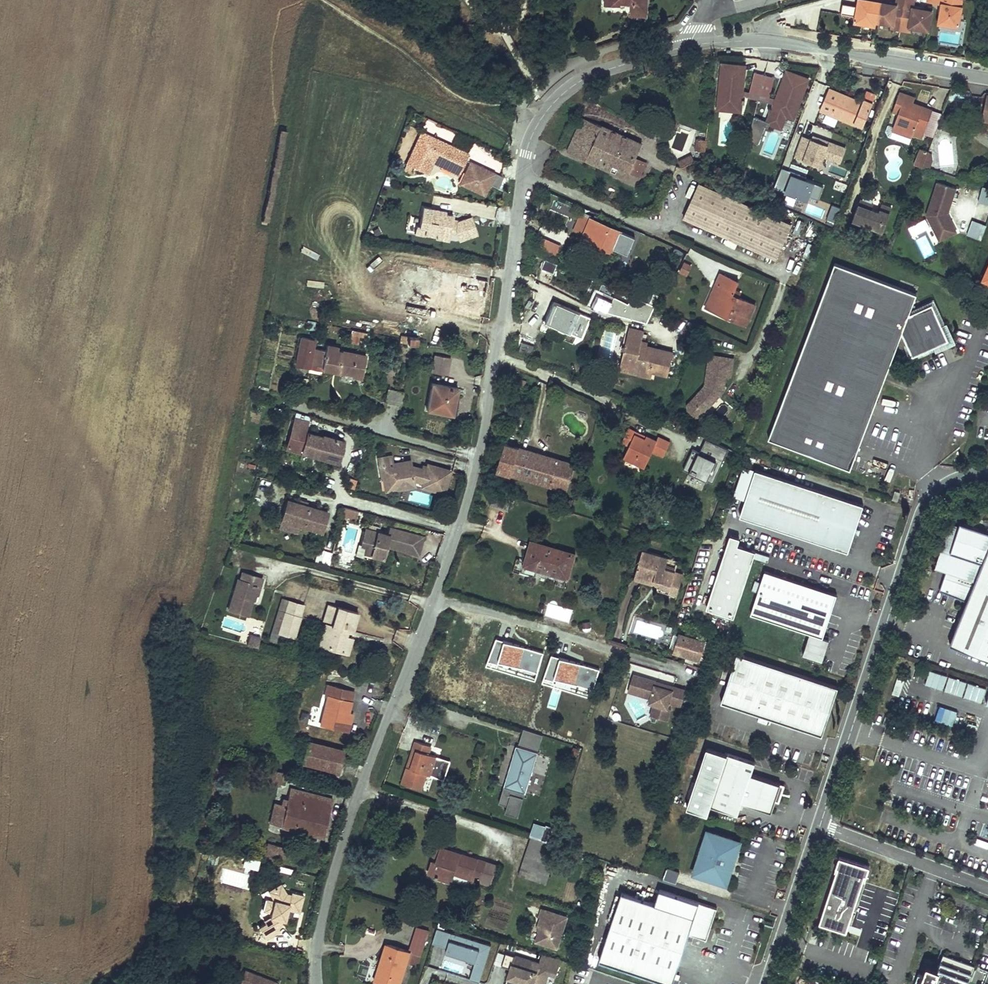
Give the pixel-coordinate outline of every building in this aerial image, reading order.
[(867,0),(860,0),(857,21),(874,24),(875,19),(929,29),(932,12),(914,8),(915,0),(897,0),(896,5),(867,0)] [(962,0),(928,0),(928,1),(944,4),(941,21),(957,25),(962,0)] [(844,4),(842,12),(853,14),(854,6),(844,4)] [(634,5),(634,13),(649,13),(649,5),(634,5)] [(744,67),(725,66),(721,108),(743,110),(744,94),(742,94),(744,67)] [(759,100),(766,74),(755,72),(749,97),(759,100)] [(785,114),(793,117),(807,80),(789,73),(777,105),(774,104),(768,121),(781,126),(785,114)] [(776,77),(766,74),(759,100),(769,102),(776,77)] [(903,86),(900,93),(916,98),(919,92),(903,86)] [(858,115),(866,118),(873,101),(875,95),(868,92),(865,98),(864,101),(830,87),(821,109),(854,122),(858,115)] [(901,108),(894,125),(914,132),(915,129),(925,132),(935,104),(916,98),(900,93),(898,100),(903,102),(901,108)] [(569,151),(587,160),(603,127),(584,118),(569,151)] [(800,120),(789,151),(796,154),(801,141),(802,142),(809,124),(800,120)] [(587,160),(628,179),(643,144),(603,127),(587,160)] [(456,177),(468,151),(420,129),(405,161),(433,174),(436,167),(456,177)] [(927,169),(933,154),(919,149),(914,164),(927,169)] [(681,169),(694,163),(691,156),(678,161),(681,169)] [(458,182),(485,194),(496,171),(469,159),(458,182)] [(817,200),(823,185),(780,170),(773,190),(807,202),(809,197),(817,200)] [(939,180),(928,212),(940,238),(958,230),(951,216),(948,218),(945,213),(949,211),(957,186),(939,180)] [(832,190),(845,194),(848,185),(835,181),(832,190)] [(700,183),(684,218),(776,259),(792,224),(700,183)] [(978,202),(987,204),(987,189),(981,187),(978,202)] [(792,204),(794,197),(786,195),(784,202),(792,204)] [(881,208),(862,200),(854,220),(883,232),(892,208),(883,204),(881,208)] [(835,223),(840,207),(831,204),(826,221),(835,223)] [(446,210),(423,206),(419,224),(417,224),(416,226),(421,227),(421,225),(426,226),(425,232),(435,234),(436,236),(449,239),(451,231),(457,232),(460,239),(478,232),(473,220),(470,222),(468,217),(458,220),(457,221),(456,224),(452,224),(453,219),(454,214),(445,213),(446,210)] [(925,220),(907,226),(911,235),(928,230),(925,220)] [(979,240),(985,225),(972,220),(966,234),(979,240)] [(593,222),(583,246),(592,249),(594,243),(605,248),(612,230),(593,222)] [(425,234),(425,232),(426,226),(421,225),(421,227),(416,226),(415,232),(425,234)] [(924,260),(935,255),(925,235),(914,240),(924,260)] [(541,237),(535,250),(554,258),(560,245),(541,237)] [(594,243),(592,249),(603,254),(605,248),(594,243)] [(553,273),(556,264),(545,260),(541,269),(553,273)] [(910,312),(917,294),(835,263),(769,438),(851,470),(902,334),(903,335),(913,356),(934,347),(933,338),(936,331),(942,325),(933,304),(912,313),(910,312)] [(381,297),(423,305),(429,270),(402,265),(400,279),(385,276),(381,297)] [(429,270),(423,305),(481,316),(487,281),(429,270)] [(724,288),(715,309),(748,325),(756,305),(734,296),(740,284),(723,275),(718,286),(724,288)] [(709,306),(715,309),(724,288),(718,286),(709,306)] [(608,313),(611,299),(594,295),(590,308),(608,313)] [(578,312),(556,302),(547,321),(569,331),(578,312)] [(568,334),(569,331),(547,321),(546,324),(568,334)] [(645,332),(630,328),(622,363),(630,365),(629,368),(653,374),(653,372),(668,376),(674,353),(641,345),(645,332)] [(421,347),(422,340),(406,337),(404,344),(421,347)] [(309,370),(310,364),(323,367),(323,369),(353,374),(352,379),(364,381),(368,359),(337,353),(339,348),(328,346),(327,351),(314,348),(315,341),(302,339),(297,368),(309,370)] [(521,342),(518,352),(530,355),(533,346),(521,342)] [(732,378),(735,357),(709,353),(705,384),(687,404),(687,410),(696,417),(703,417),(725,390),(727,377),(732,378)] [(435,355),(432,372),(447,375),(450,357),(435,355)] [(630,365),(622,363),(620,370),(652,378),(653,374),(629,368),(630,365)] [(433,383),(428,409),(453,414),(458,388),(433,383)] [(389,389),(386,401),(402,404),(404,392),(389,389)] [(621,442),(628,445),(633,433),(644,438),(645,435),(627,427),(621,442)] [(308,432),(302,452),(328,459),(331,449),(341,452),(344,441),(323,435),(323,437),(308,432)] [(622,457),(643,466),(651,449),(663,454),(669,441),(657,436),(656,440),(645,435),(644,438),(633,433),(628,445),(622,457)] [(575,437),(573,445),(583,448),(585,441),(575,437)] [(699,453),(693,450),(683,471),(711,483),(726,449),(705,440),(699,453)] [(499,471),(512,474),(519,447),(506,444),(499,471)] [(519,447),(512,474),(552,485),(559,458),(519,447)] [(338,462),(341,452),(331,449),(328,459),(338,462)] [(404,484),(403,479),(413,477),(423,480),(422,484),(444,490),(450,471),(428,465),(427,467),(423,466),(421,472),(411,469),(410,461),(392,464),(391,456),(378,458),(382,478),(389,477),(391,486),(404,484)] [(559,458),(552,485),(566,489),(574,462),(559,458)] [(849,551),(864,505),(756,469),(740,516),(849,551)] [(389,477),(382,478),(386,490),(405,487),(404,484),(391,486),(389,477)] [(895,491),(892,500),(897,502),(900,493),(895,491)] [(321,532),(327,511),(307,505),(308,502),(299,500),(298,503),(287,499),(281,520),(300,526),(321,532)] [(355,520),(358,511),(344,507),(341,520),(345,522),(347,517),(355,520)] [(298,534),(300,526),(281,520),(278,528),(298,534)] [(960,521),(957,530),(950,527),(937,564),(947,567),(939,591),(967,601),(951,641),(987,656),(987,531),(960,521)] [(422,536),(390,528),(388,535),(365,529),(361,545),(366,546),(364,553),(382,558),(386,546),(417,555),(422,536)] [(706,611),(734,619),(753,551),(737,546),(739,539),(728,536),(706,611)] [(533,542),(527,566),(570,579),(576,555),(533,542)] [(328,566),(331,553),(317,549),(313,562),(328,566)] [(644,549),(637,573),(662,581),(661,585),(660,588),(677,594),(684,572),(668,567),(671,558),(644,549)] [(239,578),(236,577),(227,609),(249,616),(253,603),(256,604),(264,577),(241,571),(239,578)] [(824,638),(838,594),(763,571),(750,615),(810,633),(803,655),(823,661),(829,639),(824,638)] [(662,581),(637,573),(636,577),(661,585),(662,581)] [(285,612),(301,617),(305,605),(289,600),(285,612)] [(332,625),(338,606),(329,603),(323,622),(326,623),(332,625)] [(547,604),(545,617),(569,622),(572,609),(547,604)] [(359,613),(338,606),(332,625),(326,623),(319,645),(348,654),(353,638),(346,636),(343,635),(345,629),(348,630),(353,632),(359,613)] [(301,617),(285,612),(279,633),(294,638),(301,617)] [(246,645),(256,648),(259,637),(249,634),(246,645)] [(672,652),(701,660),(706,642),(678,634),(672,652)] [(839,686),(738,652),(722,700),(822,734),(839,686)] [(628,691),(650,698),(654,704),(651,715),(667,720),(671,708),(667,707),(669,702),(681,706),(686,690),(673,686),(672,690),(655,685),(656,681),(633,674),(628,691)] [(673,686),(656,681),(655,685),(672,690),(673,686)] [(980,702),(985,688),(974,684),(969,699),(980,702)] [(354,692),(328,686),(326,697),(329,698),(322,725),(342,730),(347,712),(349,712),(354,692)] [(347,712),(342,730),(349,731),(354,714),(349,712),(347,712)] [(518,745),(537,751),(542,736),(523,730),(518,745)] [(307,741),(301,762),(338,772),(343,750),(307,741)] [(417,764),(415,770),(407,767),(401,782),(420,789),(426,773),(429,775),(436,757),(428,754),(431,746),(416,741),(413,749),(417,750),(412,762),(417,764)] [(540,752),(518,746),(506,787),(528,793),(540,752)] [(707,747),(701,766),(721,773),(727,754),(707,747)] [(413,749),(407,767),(415,770),(417,764),(412,762),(417,750),(413,749)] [(701,766),(687,808),(707,814),(710,805),(737,814),(742,802),(771,812),(781,784),(751,774),(755,762),(728,753),(727,754),(721,773),(701,766)] [(436,757),(429,775),(433,776),(439,758),(436,757)] [(277,767),(273,781),(282,783),(286,770),(277,767)] [(286,805),(281,826),(324,837),(333,800),(299,791),(299,790),(291,788),(286,805)] [(275,803),(270,823),(281,826),(286,805),(275,803)] [(740,841),(708,831),(694,873),(726,883),(740,841)] [(529,836),(523,856),(538,861),(545,841),(529,836)] [(267,843),(264,855),(279,859),(282,847),(267,843)] [(437,847),(433,860),(437,862),(442,848),(437,847)] [(433,860),(429,873),(436,875),(435,881),(437,881),(438,878),(450,881),(453,873),(479,882),(485,862),(442,848),(437,862),(433,860)] [(838,921),(848,925),(865,874),(866,875),(869,866),(839,856),(836,866),(838,866),(821,916),(833,920),(832,922),(837,924),(838,921)] [(663,880),(675,883),(679,872),(666,868),(663,880)] [(300,913),(304,895),(292,892),(291,894),(287,893),(281,884),(270,890),(274,898),(274,901),(271,913),(269,917),(272,920),(259,928),(266,940),(280,932),(278,928),(281,927),(283,920),(285,921),(288,910),(300,913)] [(717,907),(660,889),(655,903),(622,892),(600,961),(674,983),(690,933),(703,937),(709,934),(717,907)] [(271,913),(274,901),(266,899),(263,911),(271,913)] [(541,923),(538,925),(536,927),(538,931),(535,941),(556,948),(566,916),(541,908),(539,916),(542,917),(541,923)] [(480,983),(492,945),(437,928),(432,943),(447,948),(446,953),(475,962),(469,979),(480,983)] [(374,981),(385,983),(401,983),(407,963),(418,966),(422,954),(386,943),(374,981)] [(510,968),(515,955),(506,952),(502,966),(510,968)] [(561,960),(542,953),(539,963),(515,955),(506,983),(507,983),(516,983),(517,980),(529,983),(545,983),(548,973),(556,976),(561,960)] [(975,965),(944,953),(939,968),(928,964),(923,975),(919,974),(915,983),(968,983),(975,965)] [(279,982),(244,969),(239,983),(242,983),(278,983),(279,982)]
